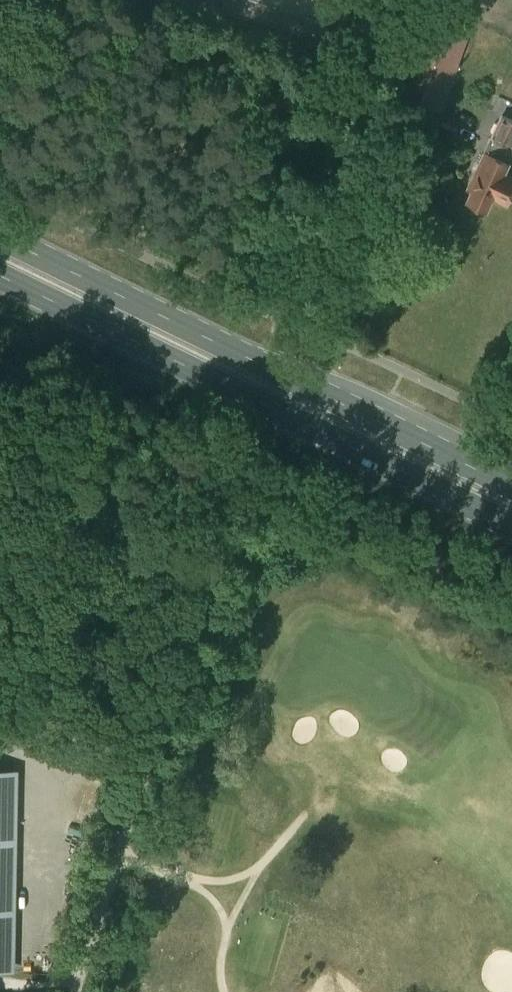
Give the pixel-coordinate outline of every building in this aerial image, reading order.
[(315,13),(319,0),(273,0),(315,13)] [(427,18),(400,94),(441,108),(468,31),(427,18)] [(501,180),(497,178),(481,171),(486,160),(482,158),(468,186),(473,189),(468,198),(487,208),(501,180)] [(11,792),(15,792),(15,770),(0,769),(0,972),(8,972),(11,792)]
